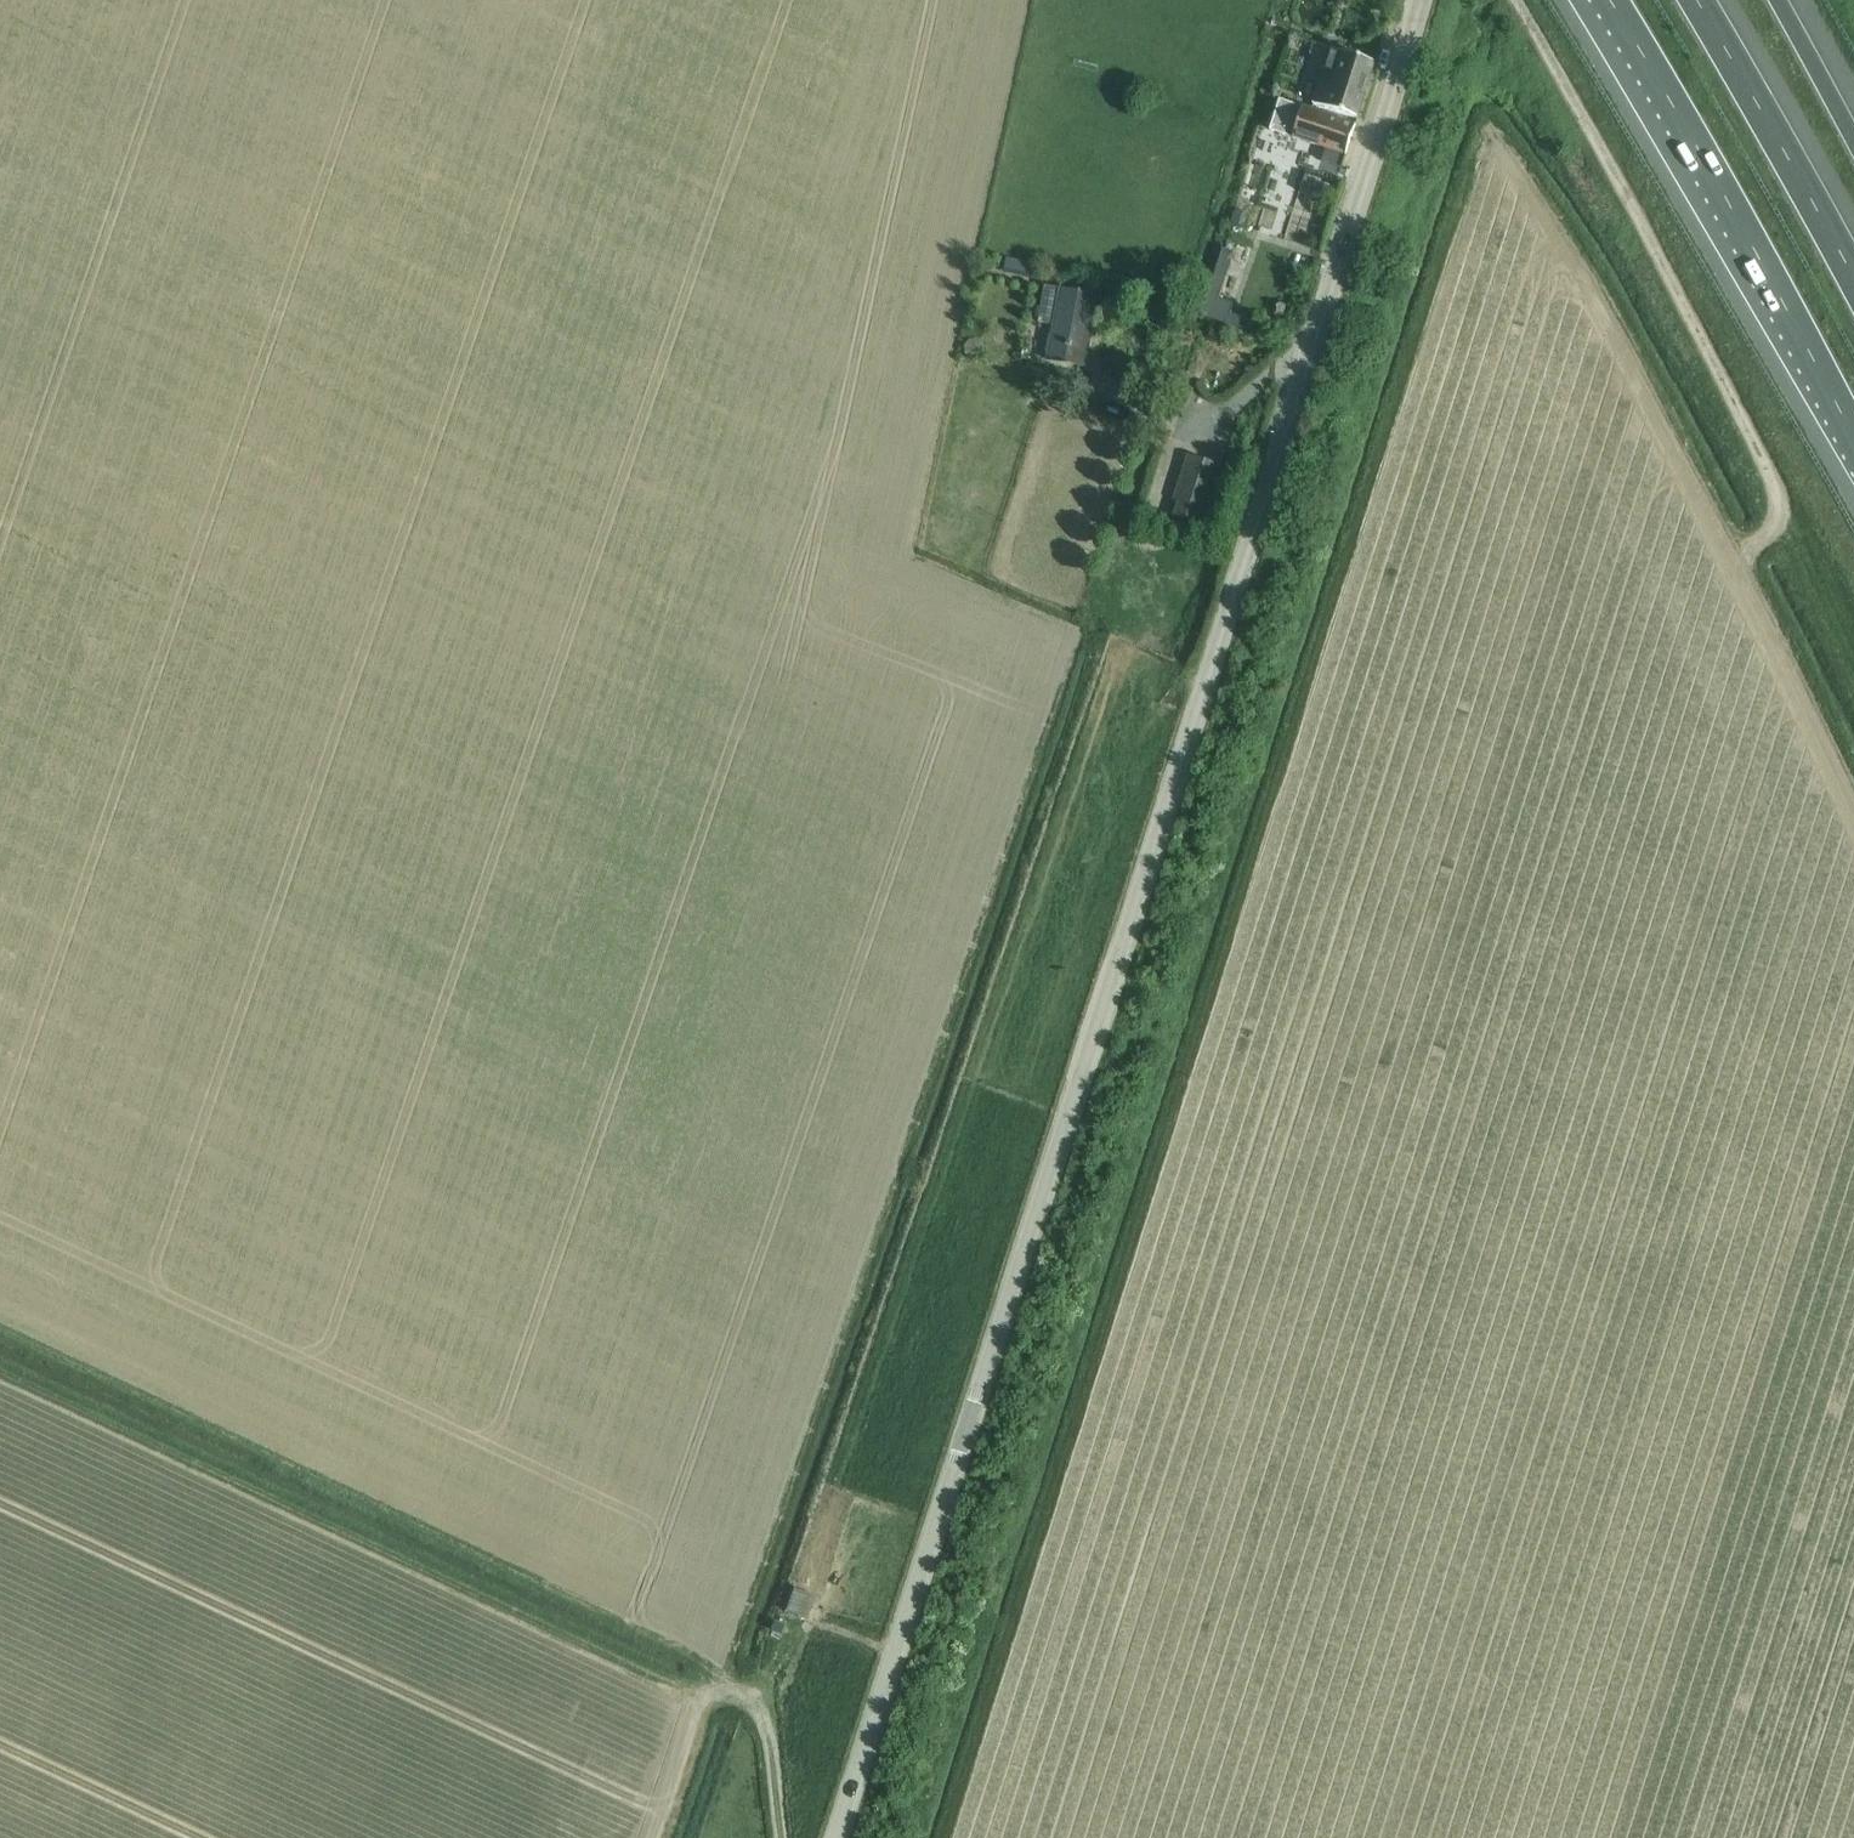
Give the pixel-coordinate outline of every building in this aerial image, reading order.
[(1356,118),(1374,62),(1330,48),(1312,104),(1356,118)] [(1344,154),(1354,124),(1302,107),(1280,100),(1270,130),(1344,154)] [(1222,246),(1201,314),(1249,328),(1252,317),(1230,310),(1233,300),(1219,296),(1230,259),(1227,258),(1230,248),(1222,246)] [(1040,275),(1042,266),(1007,258),(1005,267),(1040,275)] [(1083,366),(1096,296),(1044,286),(1037,322),(1054,325),(1047,359),(1083,366)] [(1189,455),(1174,500),(1178,501),(1208,511),(1222,466),(1189,455)]
